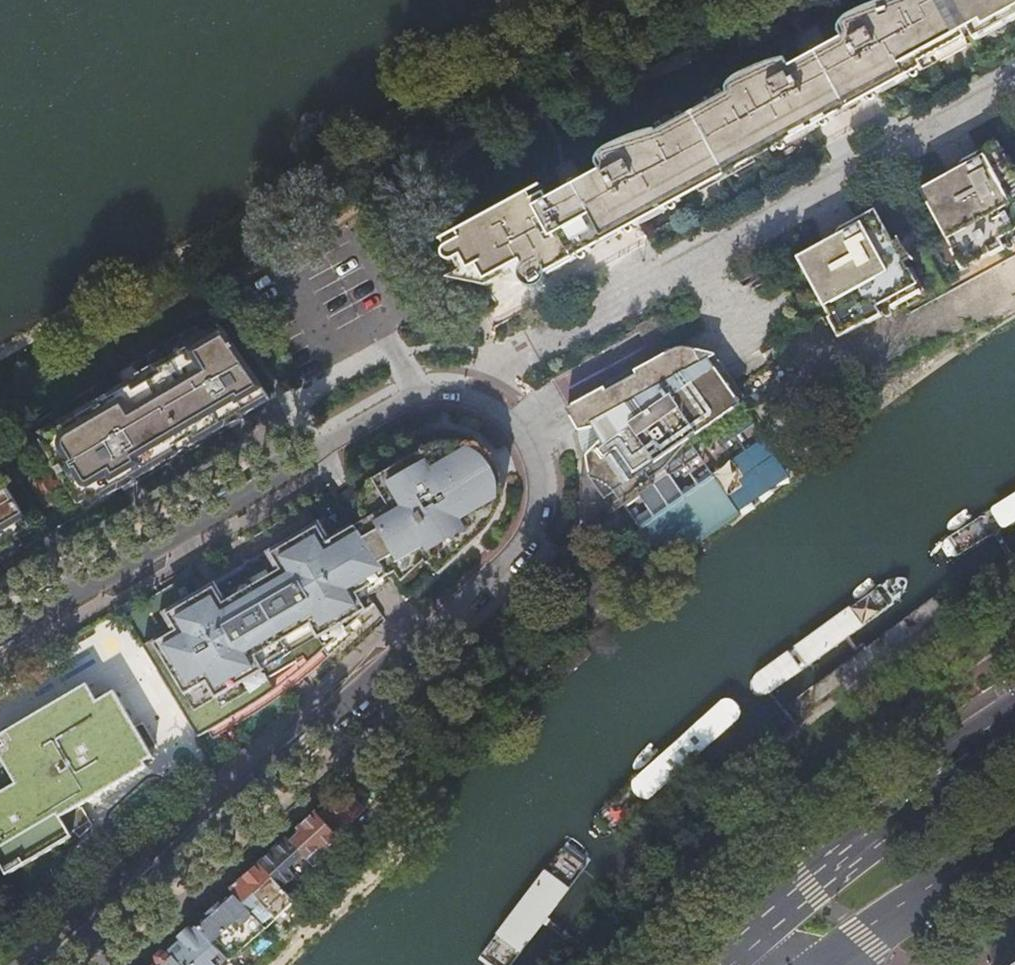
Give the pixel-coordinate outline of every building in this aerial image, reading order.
[(447,255),(445,255),(447,259),(449,260),(450,259),(451,261),(464,254),(470,266),(449,278),(492,290),(515,277),(511,270),(522,264),(524,269),(523,276),(525,282),(528,285),(532,287),(539,288),(543,286),(546,283),(548,279),(549,274),(581,256),(583,258),(586,258),(587,256),(586,253),(628,230),(630,232),(632,232),(634,230),(634,227),(671,206),(673,208),(676,208),(677,205),(676,203),(700,189),(701,191),(755,160),(754,159),(777,145),(779,147),(782,147),(784,145),(783,142),(820,121),(822,123),(825,122),(826,120),(825,118),(866,94),(868,97),(871,96),(874,94),(873,90),(907,71),(909,73),(912,74),(914,71),(913,67),(1014,10),(1014,0),(905,0),(900,3),(880,6),(872,8),(854,16),(848,20),(842,25),(839,30),(842,36),(790,66),(786,59),(781,60),(762,68),(752,75),(738,86),(734,92),(731,100),(729,101),(727,99),(722,102),(723,105),(710,112),(708,110),(703,112),(704,115),(691,123),(689,120),(684,124),(685,126),(672,134),(670,131),(665,135),(666,137),(665,138),(652,139),(642,141),(630,146),(613,155),(608,160),(604,165),(605,172),(551,202),(543,189),(529,197),(532,204),(530,205),(534,212),(500,230),(497,224),(461,244),(457,236),(443,244),(447,252),(446,253),(447,255)] [(999,141),(979,152),(982,158),(976,161),(973,155),(963,161),(961,164),(961,167),(920,189),(954,250),(951,251),(962,271),(989,257),(990,258),(1005,250),(1004,248),(1007,247),(1010,249),(1014,249),(1014,246),(1014,243),(1014,242),(1014,169),(999,141)] [(891,309),(898,305),(901,311),(920,300),(917,295),(926,290),(913,268),(910,269),(907,264),(914,260),(904,248),(896,237),(892,239),(875,209),(856,219),(858,225),(853,228),(849,222),(840,228),(838,231),(837,235),(797,257),(823,301),(831,317),(829,318),(839,338),(866,323),(867,326),(882,317),(881,315),(884,313),(886,316),(889,316),(892,314),(892,312),(891,309)] [(939,282),(942,288),(950,284),(947,277),(939,282)] [(266,394),(225,334),(211,342),(208,337),(171,359),(173,364),(122,394),(119,390),(67,424),(68,425),(42,441),(47,450),(55,464),(60,473),(79,504),(105,489),(106,491),(132,476),(160,459),(159,458),(211,427),(212,429),(234,416),(253,404),(252,403),(266,394)] [(592,517),(609,505),(629,535),(650,564),(741,495),(706,445),(692,439),(743,404),(716,366),(722,362),(717,354),(680,345),(566,407),(586,448),(585,514),(592,517)] [(381,510),(356,525),(390,575),(423,556),(428,563),(479,534),(486,527),(491,519),(497,509),(500,498),(500,490),(499,478),(495,477),(493,473),(486,461),(487,457),(480,452),(469,446),(461,444),(453,444),(440,446),(379,479),(384,488),(372,495),(381,510)] [(60,473),(55,464),(30,478),(47,506),(65,496),(53,477),(60,473)] [(6,549),(5,548),(34,530),(0,473),(0,553),(6,549)] [(145,644),(200,737),(266,698),(270,695),(276,688),(270,676),(303,658),(309,663),(374,604),(365,590),(390,575),(356,525),(328,541),(318,525),(279,548),(178,608),(168,613),(177,625),(145,644)] [(122,605),(126,612),(141,603),(137,596),(122,605)] [(0,735),(0,863),(7,874),(73,835),(63,817),(148,766),(145,761),(153,756),(115,691),(98,700),(87,683),(0,735)] [(335,834),(391,775),(379,761),(319,816),(335,834)] [(396,780),(391,775),(335,834),(337,836),(396,780)] [(337,836),(335,834),(319,816),(290,842),(309,861),(310,862),(320,852),(322,853),(339,838),(337,836)] [(309,861),(290,842),(273,857),(262,867),(267,872),(282,888),(294,877),(294,878),(311,863),(310,862),(309,861)] [(239,888),(234,893),(263,923),(268,919),(291,898),(282,888),(267,872),(262,867),(243,885),(239,888)] [(263,923),(234,893),(216,909),(197,927),(222,953),(227,958),(235,951),(245,941),(263,924),(263,923)] [(197,927),(192,931),(169,952),(181,964),(218,964),(227,958),(222,953),(197,927)] [(169,952),(159,961),(154,964),(181,964),(169,952)]
